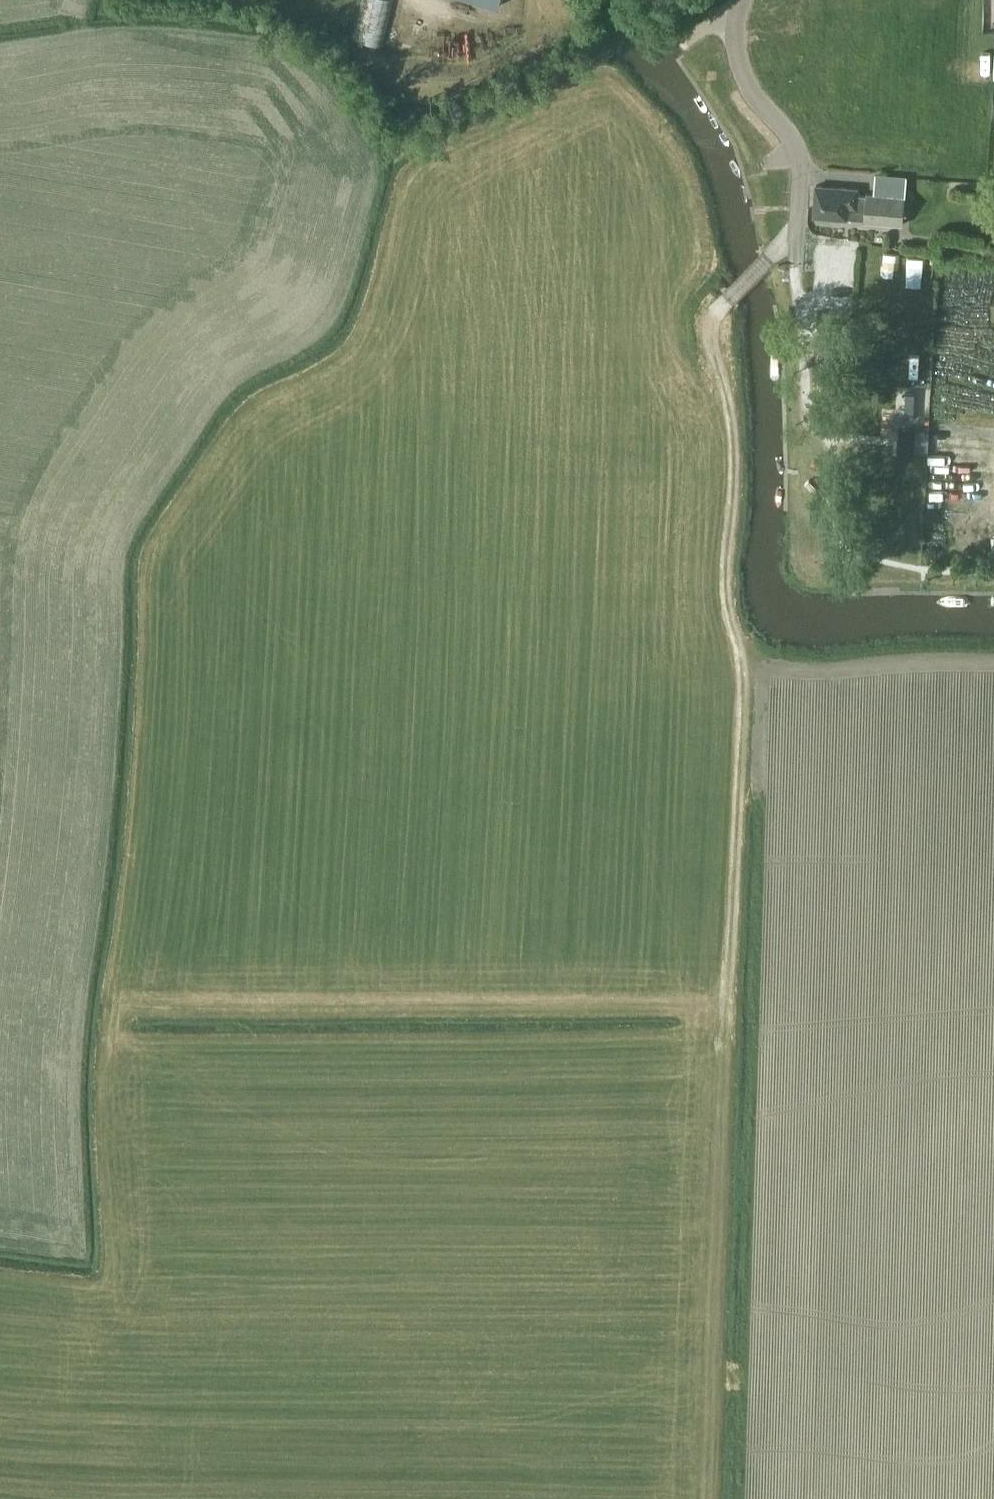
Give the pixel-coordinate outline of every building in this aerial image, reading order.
[(428,6),(410,0),(371,0),(354,58),(407,74),(428,6)] [(813,216),(903,223),(906,196),(874,194),(866,193),(866,195),(858,194),(859,188),(816,185),(813,216)] [(984,364),(993,367),(993,355),(987,353),(984,364)] [(900,395),(898,419),(908,419),(910,395),(900,395)] [(900,429),(899,450),(914,451),(915,430),(900,429)] [(929,431),(916,430),(914,450),(927,451),(929,431)]
